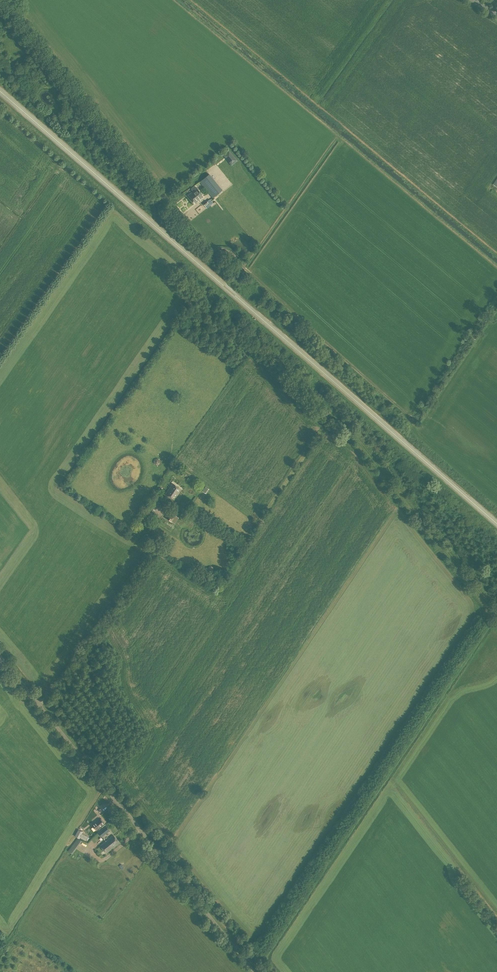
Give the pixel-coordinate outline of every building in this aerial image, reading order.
[(224,154),(232,165),(237,161),(229,150),(224,154)] [(230,166),(228,160),(218,162),(220,168),(230,166)] [(213,198),(222,190),(209,174),(200,182),(213,198)] [(192,190),(193,192),(188,195),(195,203),(203,196),(196,187),(194,187),(192,188),(192,190)] [(174,500),(181,489),(173,483),(165,494),(174,500)] [(149,519),(159,503),(154,500),(144,515),(149,519)] [(175,524),(179,518),(176,516),(170,511),(166,518),(172,522),(175,524)] [(101,818),(100,819),(92,825),(96,830),(104,824),(103,823),(105,822),(101,818)] [(102,837),(109,830),(106,826),(98,832),(102,837)] [(81,833),(79,837),(87,841),(89,837),(81,833)] [(106,853),(119,842),(113,835),(100,846),(106,853)] [(72,854),(82,841),(78,838),(68,851),(72,854)]
